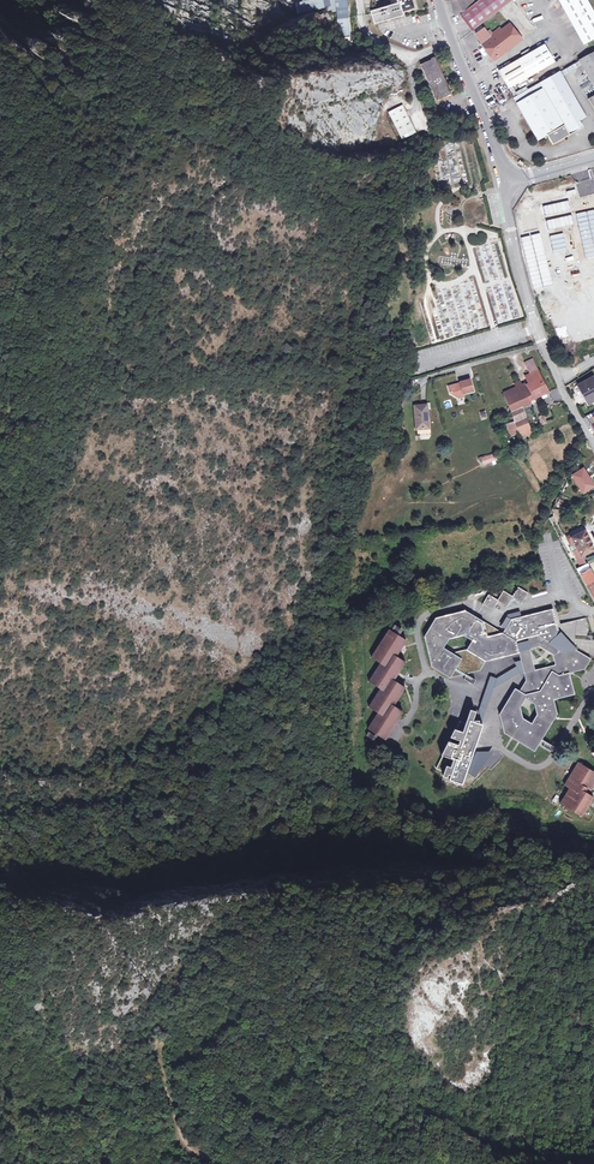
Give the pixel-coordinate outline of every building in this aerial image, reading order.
[(347,43),(351,42),(350,38),(348,38),(346,0),(335,0),(338,38),(341,39),(346,39),(347,43)] [(399,3),(370,11),(373,24),(403,15),(401,11),(413,7),(410,0),(398,0),(399,3)] [(450,0),(454,16),(459,14),(473,2),(472,0),(450,0)] [(472,31),(510,2),(512,0),(479,0),(460,15),(472,31)] [(564,8),(566,7),(574,21),(572,22),(580,37),(582,36),(586,44),(593,39),(593,15),(586,0),(559,0),(564,8)] [(566,7),(564,8),(572,22),(574,21),(566,7)] [(482,44),(493,61),(521,39),(509,24),(501,29),(500,28),(492,34),(489,31),(487,33),(483,29),(475,35),(477,38),(482,44)] [(523,57),(511,64),(509,65),(507,63),(504,65),(505,67),(498,71),(508,88),(554,61),(544,45),(531,52),(529,49),(521,53),(523,57)] [(578,60),(593,88),(593,51),(578,60)] [(435,58),(420,65),(436,100),(451,94),(435,58)] [(582,110),(560,71),(540,82),(513,98),(538,141),(547,135),(552,144),(569,135),(566,128),(586,116),(582,110)] [(388,112),(402,139),(416,132),(402,105),(388,112)] [(586,116),(566,128),(569,135),(589,123),(586,116)] [(531,187),(534,197),(557,191),(557,190),(569,187),(566,177),(531,187)] [(558,312),(565,310),(566,315),(559,317),(565,337),(570,335),(587,331),(593,329),(593,194),(593,193),(543,208),(524,213),(528,227),(533,226),(558,312)] [(482,217),(480,209),(480,208),(480,207),(479,207),(478,206),(469,208),(468,209),(468,210),(470,219),(470,220),(471,221),(480,219),(481,218),(482,217)] [(477,242),(476,234),(468,236),(470,244),(477,242)] [(537,287),(542,286),(535,260),(530,262),(537,287)] [(526,384),(533,398),(548,392),(532,359),(525,362),(530,373),(525,376),(528,382),(531,380),(532,382),(526,384)] [(593,403),(593,380),(592,377),(578,385),(588,402),(586,403),(588,406),(593,403)] [(460,383),(451,386),(452,389),(450,392),(451,393),(456,396),(458,396),(464,394),(463,393),(473,391),(470,379),(460,382),(460,383)] [(531,403),(529,400),(523,386),(522,384),(522,385),(520,381),(515,383),(516,387),(504,392),(511,412),(522,407),(531,403)] [(529,400),(533,398),(526,384),(523,386),(529,400)] [(427,405),(415,406),(417,429),(429,428),(427,405)] [(511,412),(514,421),(518,433),(520,439),(522,438),(523,440),(529,437),(528,435),(532,433),(522,407),(511,412)] [(511,435),(518,433),(514,421),(507,424),(511,435)] [(493,453),(480,458),(483,465),(496,460),(493,453)] [(590,477),(584,468),(573,475),(584,493),(593,486),(589,478),(590,477)] [(584,530),(569,538),(572,545),(575,544),(578,549),(574,551),(577,558),(581,556),(593,550),(593,548),(584,530)] [(587,563),(577,569),(580,575),(581,574),(593,599),(593,576),(587,563)] [(527,594),(518,588),(513,597),(502,591),(497,600),(489,595),(484,603),(492,608),(497,600),(507,606),(512,598),(521,604),(526,596),(527,594)] [(464,608),(434,615),(423,633),(432,667),(450,677),(480,671),(486,661),(518,652),(526,680),(520,691),(515,688),(499,715),(504,733),(535,751),(557,712),(554,699),(575,693),(570,673),(584,669),(590,657),(576,650),(561,632),(555,637),(558,630),(552,609),(510,620),(506,627),(503,631),(464,608)] [(579,628),(587,627),(586,618),(578,619),(579,628)] [(401,633),(403,628),(394,625),(392,630),(401,633)] [(367,729),(387,739),(404,711),(394,705),(405,687),(394,680),(404,662),(396,656),(404,639),(387,629),(371,658),(379,664),(369,682),(380,688),(369,707),(377,713),(367,729)] [(476,711),(469,709),(462,731),(454,729),(450,737),(459,740),(458,745),(448,741),(441,755),(442,756),(436,768),(443,771),(442,776),(447,777),(448,774),(450,774),(449,779),(453,780),(453,782),(456,785),(459,782),(462,784),(482,724),(479,723),(479,720),(474,720),(474,721),(472,720),(476,711)] [(375,741),(377,736),(369,731),(366,736),(375,741)] [(586,782),(588,783),(593,774),(593,771),(575,757),(560,777),(565,781),(557,795),(577,808),(590,790),(586,787),(584,786),(586,782)]
